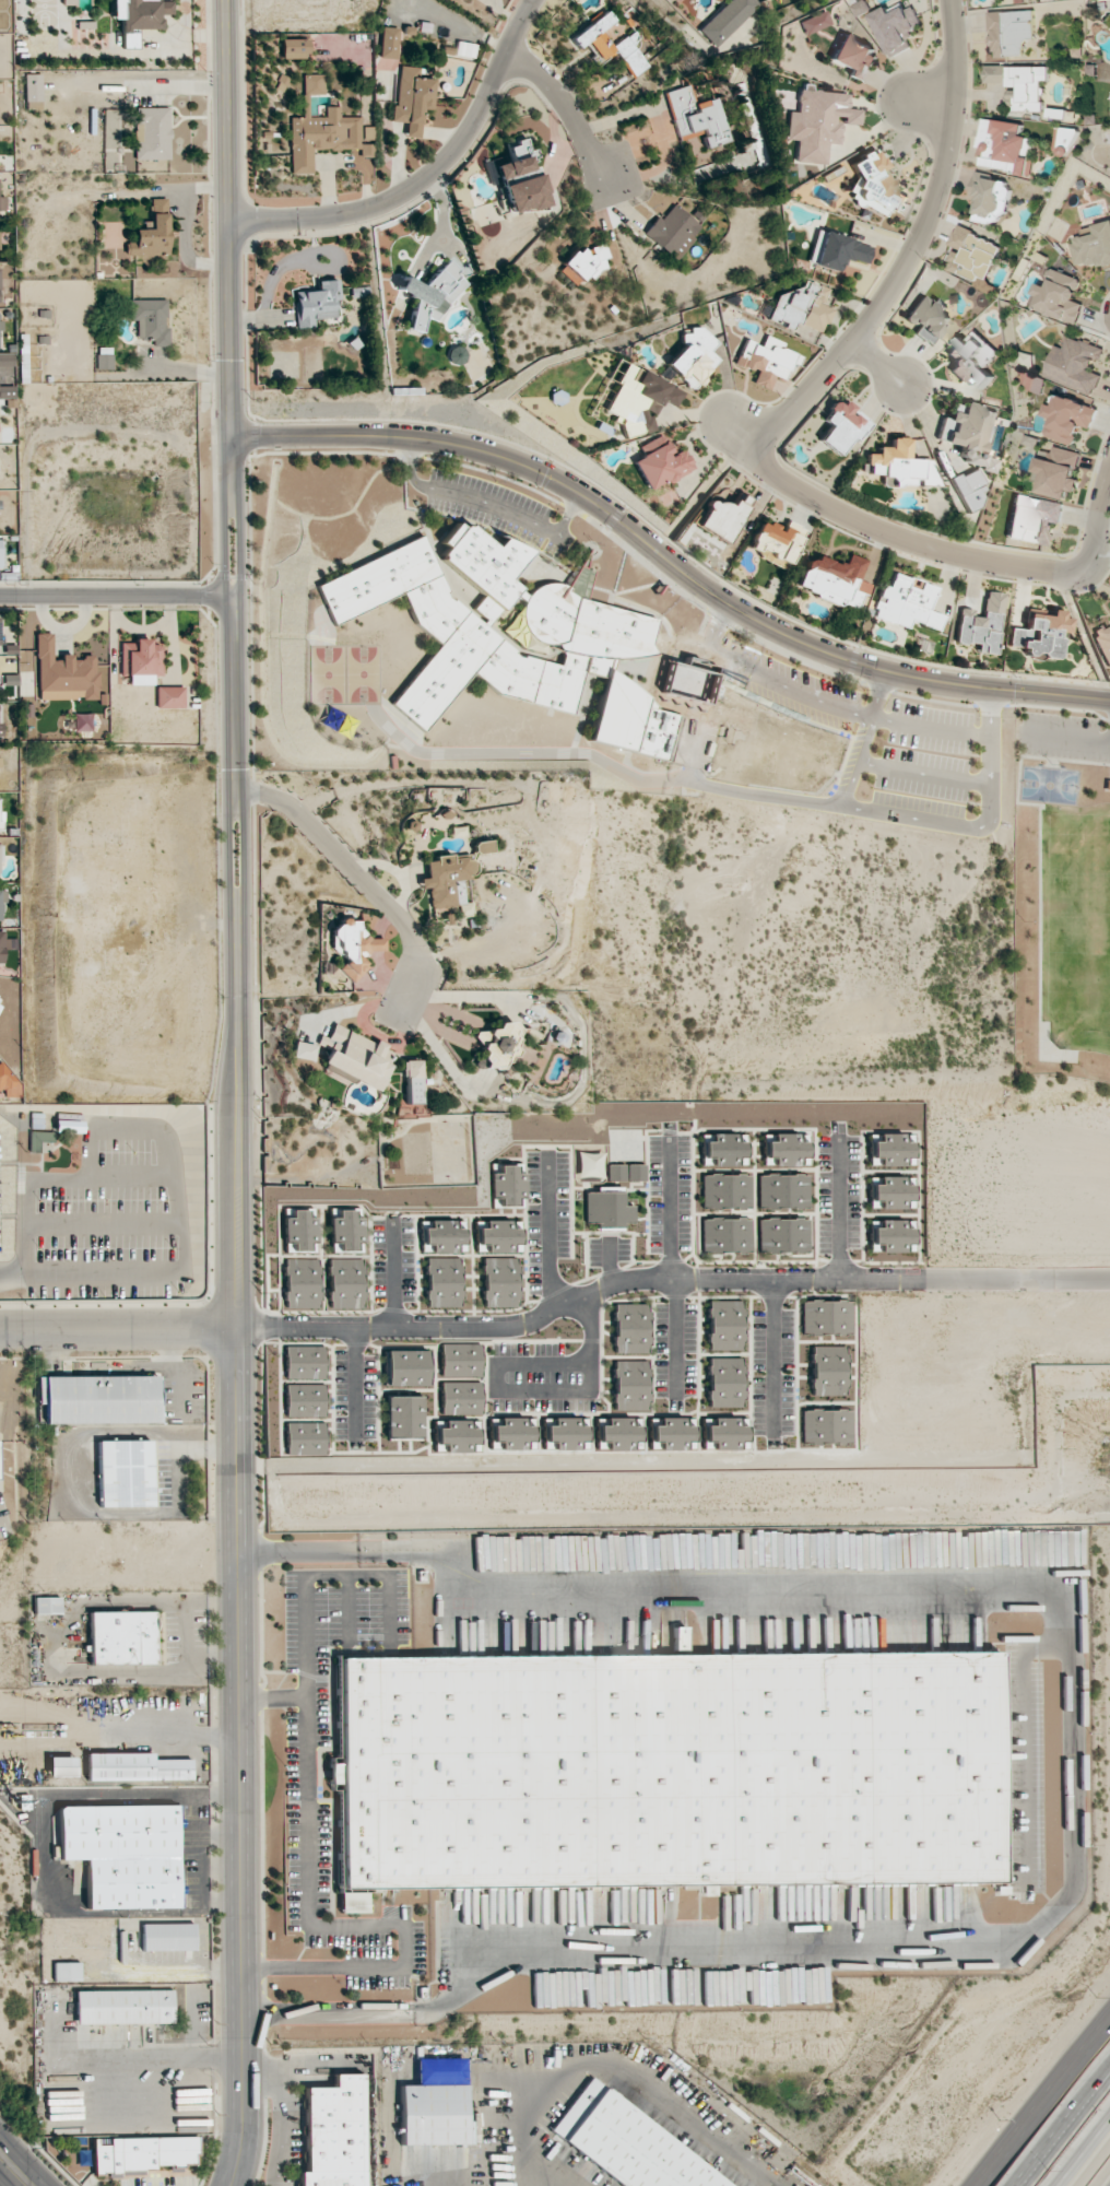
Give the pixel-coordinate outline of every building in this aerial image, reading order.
[(121,19),(121,31),(161,30),(160,14),(173,14),(173,1),(158,1),(158,0),(113,0),(113,19),(121,19)] [(756,0),(729,0),(698,30),(714,48),(760,5),(756,0)] [(866,0),(864,0),(853,6),(859,17),(871,10),(866,0)] [(891,58),(912,48),(907,39),(923,31),(910,5),(892,14),(888,6),(871,14),(891,58)] [(988,12),(990,57),(1024,55),(1023,38),(1034,37),(1033,10),(988,12)] [(569,38),(577,49),(588,42),(599,59),(614,49),(634,78),(649,67),(634,43),(639,40),(633,31),(611,47),(600,31),(614,21),(608,12),(569,38)] [(799,20),(803,34),(830,26),(826,12),(799,20)] [(379,58),(396,59),(397,28),(381,27),(379,58)] [(875,48),(843,33),(830,61),(850,70),(847,76),(863,84),(876,57),(872,55),(875,48)] [(307,39),(282,38),(281,58),(306,59),(307,39)] [(474,58),(476,44),(456,41),(454,55),(474,58)] [(1048,67),(984,65),(984,83),(1007,83),(1007,88),(1010,88),(1009,98),(1014,98),(1014,111),(1041,112),(1042,80),(1048,80),(1048,67)] [(419,137),(421,115),(431,115),(434,79),(415,77),(416,67),(398,66),(393,122),(405,123),(404,136),(419,137)] [(26,101),(42,101),(42,73),(25,74),(26,101)] [(290,173),(312,174),(312,149),(361,150),(361,155),(372,155),(372,144),(361,144),(362,117),(340,117),(340,107),(326,106),(326,117),(309,117),(309,94),(324,95),(324,75),(304,74),(303,117),(291,117),(290,173)] [(794,162),(825,165),(827,143),(840,144),(842,124),(858,126),(860,109),(848,108),(849,94),(812,90),(812,85),(800,83),(797,112),(788,111),(785,139),(796,140),(794,162)] [(717,97),(694,104),(689,85),(665,91),(678,141),(701,135),(705,149),(729,142),(717,97)] [(169,160),(169,108),(135,108),(134,160),(169,160)] [(1024,123),(983,118),(978,167),(1030,174),(1034,138),(1022,136),(1024,123)] [(1076,128),(1057,126),(1053,154),(1073,156),(1076,128)] [(548,205),(537,162),(538,162),(535,150),(528,151),(524,138),(515,141),(516,145),(508,147),(511,160),(495,164),(494,159),(489,161),(504,216),(548,205)] [(883,216),(888,207),(901,213),(911,192),(879,176),(887,161),(861,149),(851,169),(858,173),(846,198),(883,216)] [(1005,215),(1012,181),(975,174),(971,193),(980,195),(975,219),(996,224),(998,214),(1005,215)] [(125,255),(170,256),(170,214),(167,214),(167,198),(151,198),(151,229),(135,229),(134,242),(125,242),(125,255)] [(701,228),(672,202),(644,235),(674,260),(701,228)] [(1069,233),(1078,268),(1106,261),(1108,269),(1109,269),(1109,223),(1069,233)] [(989,278),(1002,243),(955,227),(949,246),(956,249),(949,270),(977,279),(979,275),(989,278)] [(868,264),(873,245),(818,230),(808,263),(840,272),(844,258),(868,264)] [(568,284),(588,279),(587,274),(608,268),(601,244),(585,248),(586,250),(561,258),(568,284)] [(415,298),(406,329),(419,333),(424,316),(434,319),(468,284),(457,274),(459,269),(447,259),(424,284),(401,277),(397,292),(415,298)] [(1081,280),(1051,268),(1045,285),(1037,282),(1032,293),(1039,295),(1035,308),(1076,324),(1084,305),(1073,300),(1081,280)] [(313,319),(339,318),(338,280),(317,281),(318,290),(294,291),(295,328),(313,327),(313,319)] [(778,290),(768,319),(794,327),(795,324),(820,332),(823,323),(828,324),(833,309),(823,305),(828,288),(802,280),(797,296),(778,290)] [(930,345),(952,317),(923,294),(906,316),(919,326),(914,332),(930,345)] [(166,299),(131,299),(131,320),(137,320),(137,339),(152,339),(152,346),(168,346),(168,328),(166,328),(166,299)] [(664,364),(691,390),(718,361),(708,351),(717,343),(696,323),(681,340),(684,343),(664,364)] [(985,368),(1000,353),(976,330),(967,340),(963,336),(943,356),(953,365),(949,370),(967,387),(974,380),(982,388),(994,376),(985,368)] [(768,390),(774,376),(784,380),(791,362),(797,364),(800,356),(782,349),(784,343),(766,335),(761,347),(745,340),(735,363),(756,373),(752,383),(768,390)] [(1042,378),(1094,396),(1101,375),(1089,371),(1094,357),(1101,359),(1105,349),(1067,335),(1063,348),(1054,345),(1042,378)] [(460,366),(467,352),(452,344),(445,358),(460,366)] [(0,354),(0,366),(14,366),(14,354),(0,354)] [(97,369),(112,369),(111,354),(96,355),(97,369)] [(15,398),(15,386),(0,387),(0,398),(15,398)] [(1043,436),(1073,445),(1079,425),(1091,428),(1097,408),(1056,395),(1052,405),(1045,403),(1041,415),(1049,417),(1043,436)] [(838,456),(851,438),(857,442),(871,422),(843,401),(839,406),(834,402),(821,419),(829,425),(818,440),(838,456)] [(995,410),(964,402),(961,414),(950,411),(948,419),(942,417),(936,439),(961,446),(957,461),(992,471),(996,459),(982,455),(995,410)] [(647,492),(694,469),(684,448),(672,454),(663,434),(638,446),(642,456),(632,461),(647,492)] [(936,459),(908,459),(908,438),(890,437),(890,447),(877,447),(877,454),(868,454),(867,474),(882,474),(882,485),(935,487),(936,459)] [(1082,453),(1052,446),(1050,454),(1038,452),(1032,480),(1039,482),(1037,492),(1068,499),(1070,490),(1074,491),(1082,453)] [(985,504),(972,470),(950,478),(962,512),(985,504)] [(751,501),(739,493),(729,509),(712,498),(696,524),(725,543),(751,501)] [(1007,538),(1048,545),(1052,522),(1060,523),(1063,503),(1014,494),(1007,538)] [(805,530),(787,521),(783,529),(770,522),(768,526),(760,522),(748,546),(787,567),(805,530)] [(576,598),(656,620),(649,645),(654,654),(630,659),(609,660),(605,670),(629,685),(653,708),(676,715),(663,761),(586,740),(603,678),(581,673),(570,715),(495,695),(470,673),(421,732),(387,703),(437,645),(412,624),(398,593),(328,625),(308,587),(418,536),(447,596),(481,624),(483,621),(471,610),(481,596),(437,559),(437,554),(442,548),(437,543),(452,522),(459,528),(461,526),(465,525),(493,548),(500,539),(528,551),(504,579),(524,597),(530,590),(539,585),(551,584),(560,585),(567,588),(566,592),(576,598)] [(796,590),(860,609),(868,583),(860,580),(867,559),(849,554),(846,566),(806,554),(796,590)] [(928,610),(936,587),(916,580),(894,572),(889,587),(883,585),(873,616),(907,628),(910,620),(938,630),(943,616),(928,610)] [(960,608),(956,641),(976,644),(975,652),(995,654),(1003,593),(985,591),(982,617),(973,616),(973,609),(960,608)] [(1027,613),(1025,630),(1009,628),(1008,646),(1023,648),(1023,653),(1057,657),(1060,632),(1068,633),(1069,619),(1062,618),(1063,611),(1050,609),(1050,615),(1027,613)] [(1109,663),(1109,627),(1107,628),(1105,625),(1090,631),(1105,665),(1109,663)] [(37,700),(99,699),(99,671),(95,671),(95,657),(72,657),(52,657),(52,633),(37,633),(37,700)] [(162,676),(161,644),(150,645),(150,640),(120,641),(121,676),(128,676),(128,685),(151,685),(151,677),(162,676)] [(157,708),(184,708),(184,687),(157,687),(157,708)] [(317,724),(362,745),(370,728),(325,707),(317,724)] [(74,731),(92,731),(92,713),(74,714),(74,731)] [(746,744),(769,752),(776,729),(765,725),(768,716),(756,713),(746,744)] [(475,853),(491,851),(489,841),(474,842),(475,853)] [(425,858),(426,876),(419,876),(420,888),(428,887),(430,909),(448,908),(449,918),(472,916),(471,902),(464,903),(462,875),(475,874),(473,858),(452,859),(452,856),(425,858)] [(384,951),(384,938),(371,939),(360,928),(360,921),(340,921),(330,931),(331,953),(339,953),(346,960),(340,967),(340,970),(353,983),(369,966),(362,959),(369,952),(384,951)] [(4,963),(4,950),(8,950),(7,930),(0,931),(0,963),(4,963)] [(475,1031),(479,1067),(506,1065),(505,1055),(516,1054),(513,1021),(493,1023),(493,1030),(475,1031)] [(375,1090),(392,1051),(332,1024),(326,1038),(320,1036),(316,1045),(325,1049),(318,1065),(375,1090)] [(290,1057),(309,1061),(313,1047),(293,1042),(290,1057)] [(0,1062),(0,1094),(6,1102),(22,1089),(0,1062)] [(56,1120),(55,1132),(83,1133),(83,1120),(56,1120)] [(29,1152),(52,1153),(52,1131),(29,1131),(29,1152)] [(745,1133),(712,1134),(712,1142),(702,1142),(702,1167),(745,1166),(745,1133)] [(798,1133),(774,1134),(774,1142),(764,1143),(764,1165),(807,1165),(807,1142),(798,1142),(798,1133)] [(913,1165),(913,1134),(878,1134),(878,1141),(870,1141),(870,1165),(913,1165)] [(625,1165),(607,1164),(607,1181),(625,1181),(625,1165)] [(626,1165),(627,1180),(646,1180),(645,1164),(626,1165)] [(525,1196),(524,1165),(500,1165),(501,1173),(492,1173),(494,1208),(516,1207),(516,1196),(525,1196)] [(751,1208),(750,1174),(701,1175),(702,1209),(751,1208)] [(759,1174),(758,1207),(808,1208),(808,1175),(759,1174)] [(879,1208),(913,1208),(913,1177),(878,1177),(878,1184),(870,1184),(870,1199),(879,1199),(879,1208)] [(633,1206),(623,1206),(623,1187),(596,1187),(596,1192),(585,1192),(585,1225),(623,1225),(623,1220),(633,1221),(633,1206)] [(284,1218),(285,1252),(317,1251),(316,1217),(310,1218),(309,1210),(292,1210),(293,1218),(284,1218)] [(363,1217),(356,1217),(356,1210),(339,1210),(339,1218),(331,1218),(331,1251),(363,1251),(363,1217)] [(701,1218),(701,1251),(751,1252),(752,1219),(701,1218)] [(759,1219),(759,1252),(808,1252),(808,1219),(759,1219)] [(869,1251),(912,1252),(913,1221),(879,1219),(879,1229),(870,1228),(869,1251)] [(432,1253),(465,1252),(465,1220),(432,1221),(432,1229),(422,1229),(422,1243),(432,1243),(432,1253)] [(521,1252),(521,1221),(487,1220),(487,1229),(478,1229),(478,1242),(487,1242),(487,1252),(521,1252)] [(459,1307),(460,1258),(427,1257),(426,1306),(459,1307)] [(319,1308),(318,1258),(284,1259),(286,1309),(319,1308)] [(362,1309),(363,1259),(329,1258),(329,1309),(362,1309)] [(516,1307),(516,1258),(483,1258),(483,1307),(516,1307)] [(742,1350),(741,1300),(707,1301),(708,1351),(742,1350)] [(851,1301),(802,1300),(801,1334),(850,1335),(851,1301)] [(646,1304),(613,1304),(614,1354),(647,1353),(646,1304)] [(481,1377),(481,1344),(441,1344),(441,1376),(481,1377)] [(324,1379),(325,1346),(285,1346),(284,1378),(324,1379)] [(846,1395),(844,1346),(810,1347),(811,1396),(846,1395)] [(386,1350),(385,1385),(428,1386),(428,1351),(386,1350)] [(741,1407),(741,1358),(707,1358),(708,1408),(741,1407)] [(613,1410),(647,1411),(648,1361),(614,1361),(613,1410)] [(158,1376),(37,1376),(38,1403),(43,1403),(43,1423),(158,1423),(158,1376)] [(441,1414),(480,1415),(481,1383),(441,1382),(441,1414)] [(284,1385),(285,1417),(325,1416),(324,1384),(284,1385)] [(421,1396),(386,1397),(386,1439),(422,1438),(421,1396)] [(850,1409),(801,1410),(802,1443),(851,1442),(850,1409)] [(553,1450),(586,1449),(585,1417),(552,1418),(552,1425),(543,1426),(543,1444),(552,1444),(553,1450)] [(596,1450),(639,1451),(639,1418),(605,1417),(605,1426),(596,1426),(596,1450)] [(489,1426),(490,1449),(532,1448),(532,1418),(499,1418),(499,1426),(489,1426)] [(703,1450),(746,1448),(745,1418),(711,1418),(711,1426),(702,1426),(703,1450)] [(477,1420),(444,1421),(444,1428),(434,1429),(434,1442),(445,1442),(445,1453),(469,1452),(469,1450),(478,1450),(477,1420)] [(325,1423),(285,1422),(284,1455),(324,1455),(325,1423)] [(152,1507),(152,1439),(97,1439),(97,1507),(152,1507)] [(566,1571),(565,1538),(553,1538),(553,1571),(566,1571)] [(60,1597),(33,1598),(33,1614),(60,1614),(60,1597)] [(89,1612),(90,1663),(156,1662),(155,1611),(89,1612)] [(686,1650),(686,1628),(672,1628),(673,1651),(686,1650)] [(339,1659),(1001,1654),(1003,1882),(340,1888),(339,1659)] [(85,1752),(85,1780),(191,1780),(191,1760),(152,1760),(152,1752),(85,1752)] [(74,1776),(74,1757),(48,1757),(48,1776),(74,1776)] [(85,1859),(85,1908),(178,1907),(178,1806),(58,1806),(58,1859),(85,1859)] [(194,1923),(141,1923),(141,1950),(194,1950),(194,1923)] [(79,1979),(79,1963),(54,1963),(54,1979),(79,1979)] [(174,2023),(174,1989),(75,1990),(75,2024),(174,2023)] [(416,2059),(417,2085),(465,2084),(465,2058),(416,2059)] [(364,2073),(335,2075),(335,2088),(305,2088),(306,2169),(299,2170),(299,2185),(365,2185),(364,2073)] [(467,2120),(467,2085),(400,2085),(400,2144),(472,2144),(472,2120),(467,2120)] [(620,2185),(734,2185),(602,2089),(563,2143),(620,2185)] [(93,2177),(198,2176),(197,2137),(92,2138),(93,2177)]
